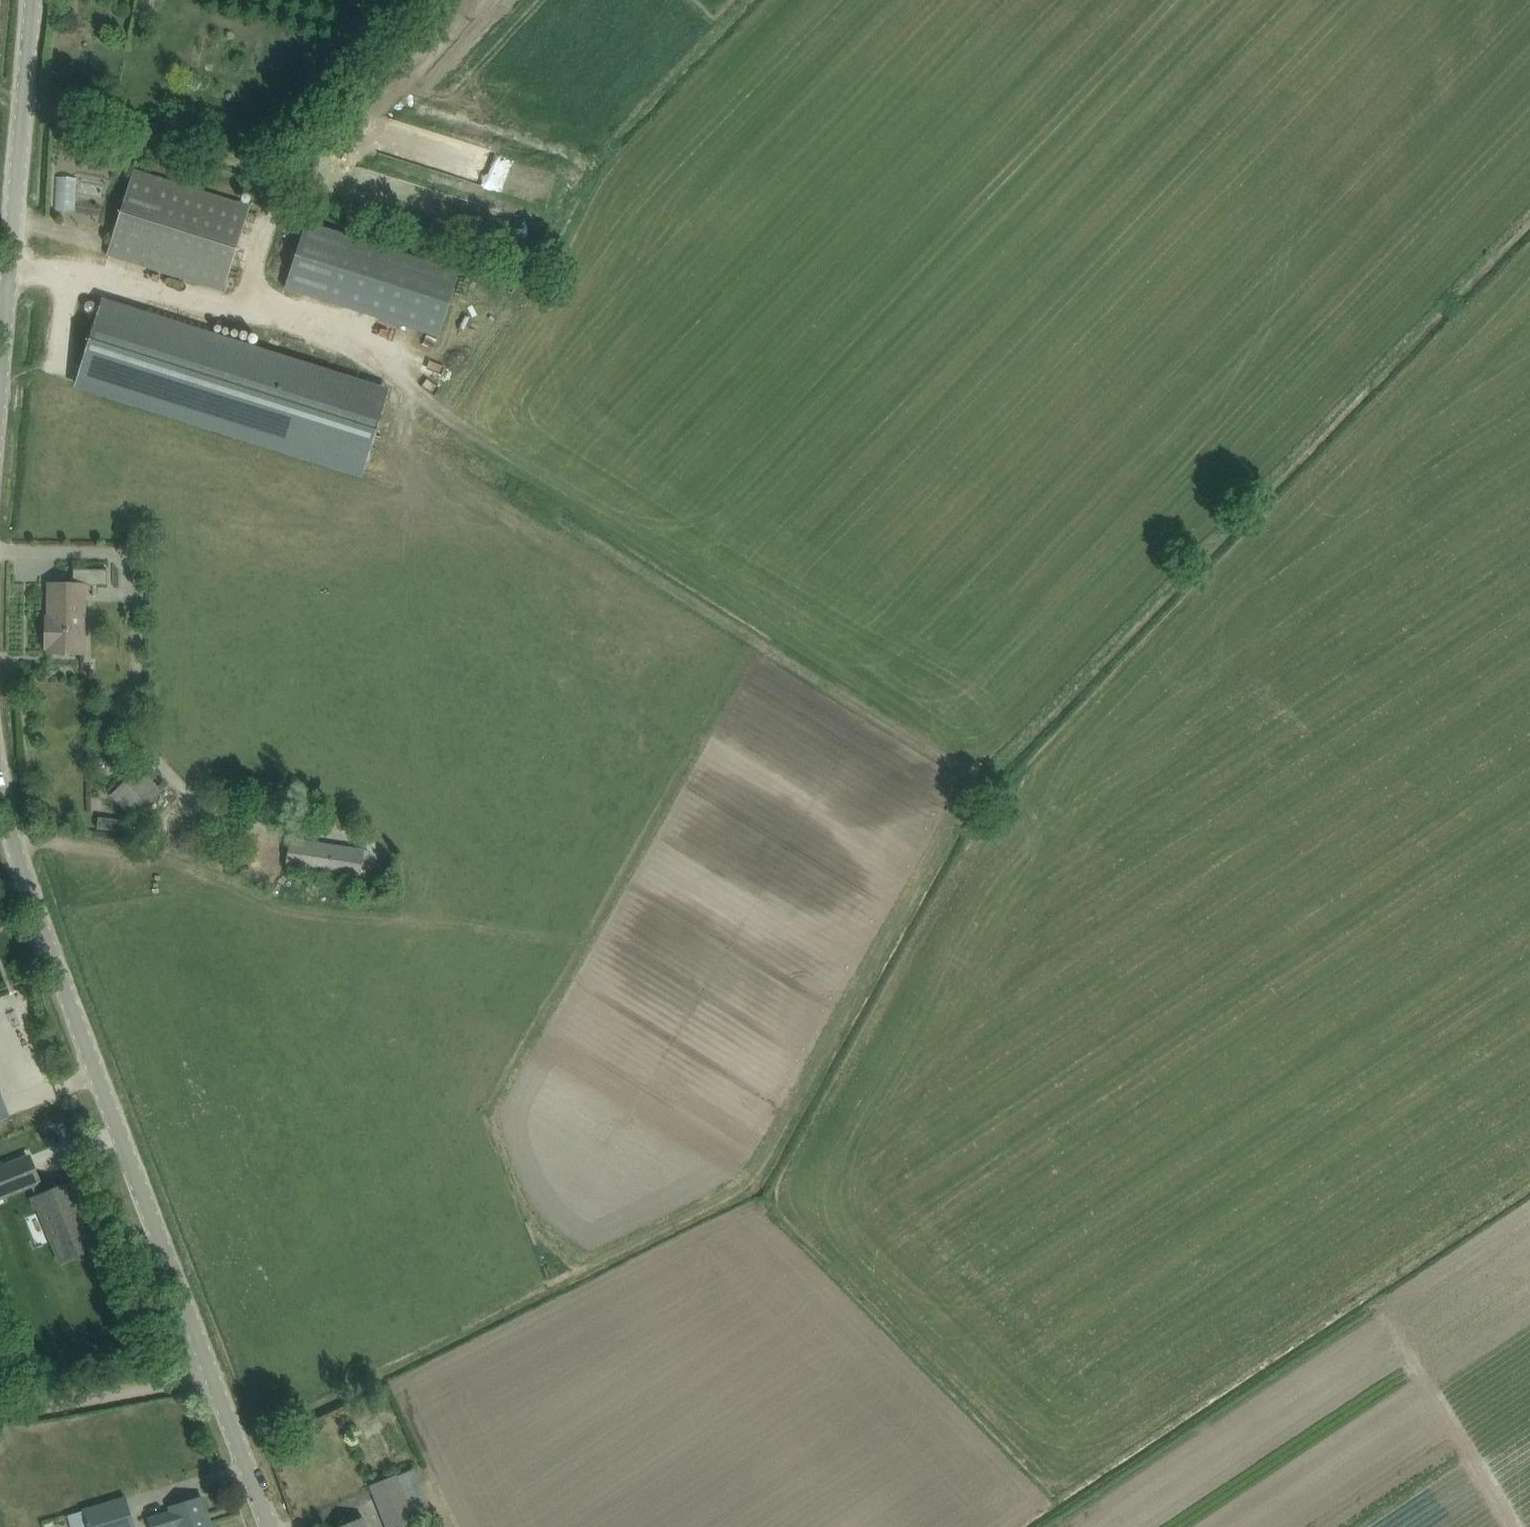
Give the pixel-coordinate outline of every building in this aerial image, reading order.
[(71,132),(67,160),(102,165),(106,137),(71,132)] [(455,169),(460,139),(444,136),(439,166),(455,169)] [(134,170),(107,256),(222,292),(249,206),(134,170)] [(285,288),(325,300),(438,337),(459,272),(345,237),(305,224),(285,288)] [(388,394),(317,372),(101,304),(74,385),(364,474),(388,394)] [(85,586),(107,586),(107,570),(73,570),(73,584),(48,584),(48,605),(52,605),(53,617),(46,617),(45,650),(47,650),(47,654),(84,654),(85,586)] [(133,818),(168,784),(146,761),(111,795),(133,818)] [(290,839),(286,867),(359,879),(364,850),(290,839)] [(8,1117),(0,1095),(0,1121),(8,1117)] [(0,1165),(0,1198),(27,1187),(32,1185),(38,1183),(41,1182),(35,1168),(33,1169),(28,1157),(2,1167),(1,1164),(0,1165)] [(38,1183),(32,1185),(36,1196),(33,1198),(37,1209),(40,1208),(58,1254),(74,1248),(77,1256),(96,1248),(88,1230),(91,1229),(74,1187),(56,1195),(54,1189),(43,1194),(38,1183)] [(370,1486),(386,1526),(408,1526),(415,1524),(396,1476),(389,1479),(370,1486)] [(158,1516),(161,1526),(211,1526),(202,1497),(169,1508),(170,1512),(158,1516)] [(83,1511),(88,1526),(122,1526),(134,1523),(126,1498),(83,1511)]
